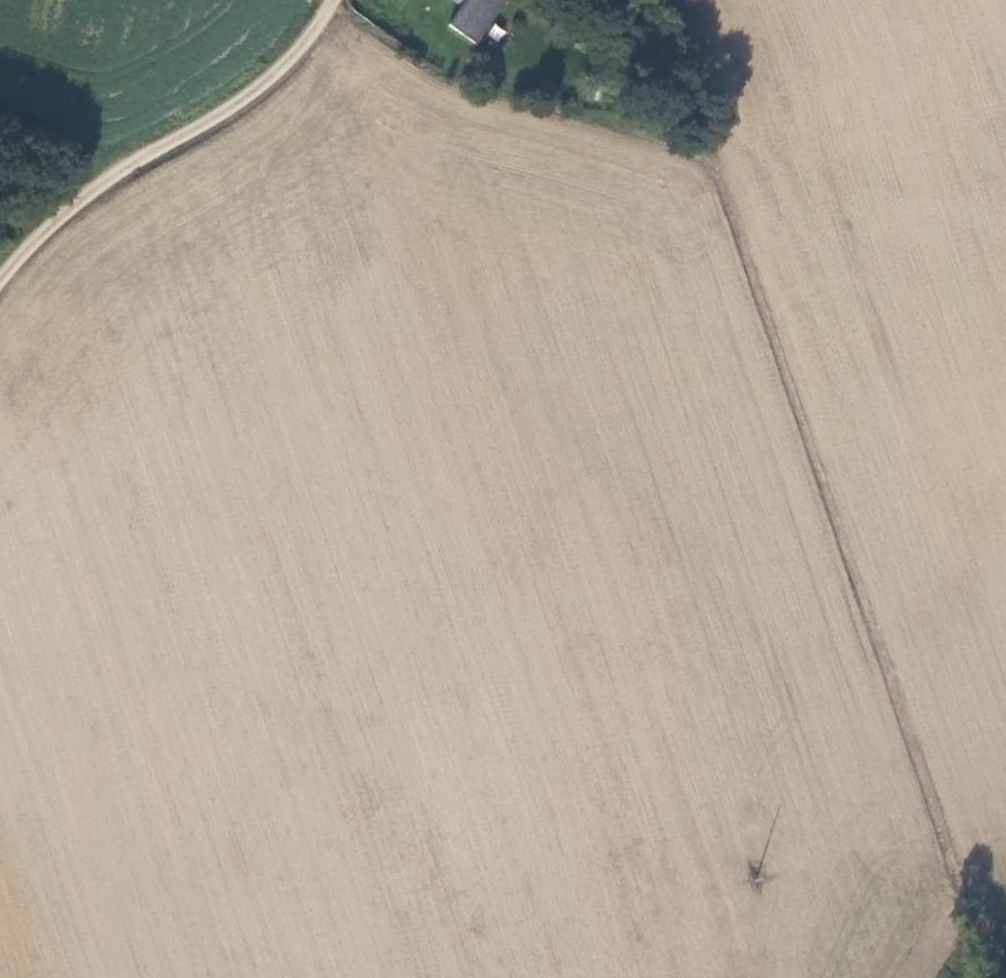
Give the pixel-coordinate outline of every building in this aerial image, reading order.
[(477,46),(510,0),(448,0),(460,8),(448,27),(477,46)]
